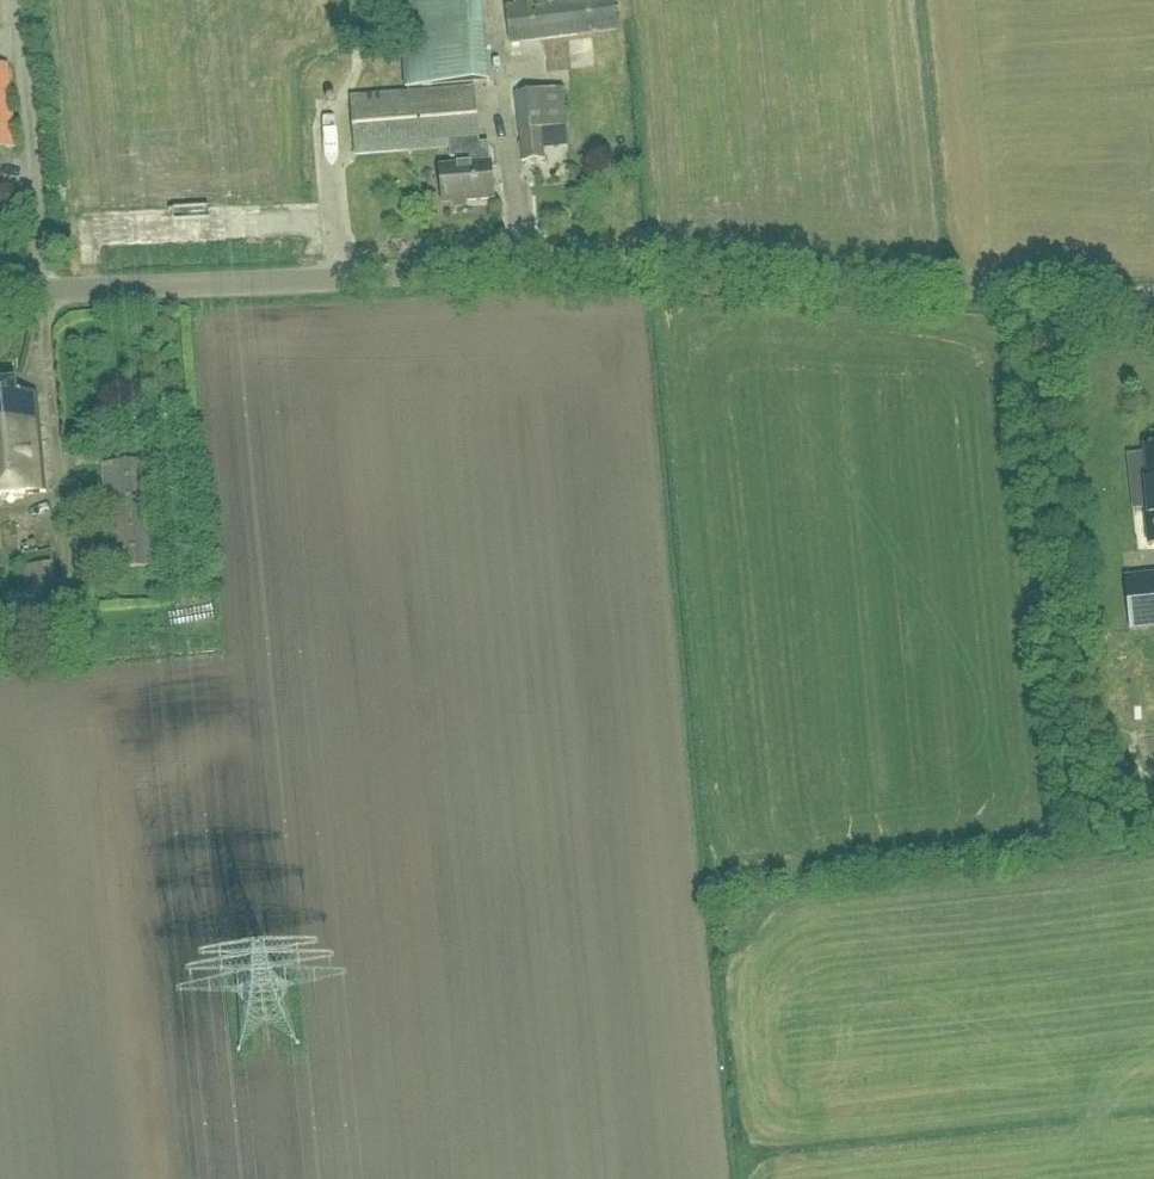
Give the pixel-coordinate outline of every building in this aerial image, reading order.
[(410,92),(489,86),(482,0),(403,0),(410,92)] [(611,0),(515,0),(516,8),(506,10),(510,46),(595,38),(615,36),(611,0)] [(15,150),(8,66),(0,67),(0,151),(15,150)] [(541,129),(566,126),(562,89),(514,94),(522,163),(544,161),(541,129)] [(440,205),(494,201),(492,165),(481,166),(476,90),(351,99),(355,157),(450,150),(451,168),(437,169),(440,205)] [(45,492),(36,393),(17,395),(15,381),(0,382),(0,496),(45,492)] [(1142,482),(1149,546),(1153,546),(1153,450),(1145,451),(1148,481),(1142,482)] [(112,571),(157,567),(148,463),(103,467),(112,571)] [(1125,581),(1130,631),(1153,629),(1153,578),(1125,581)]
